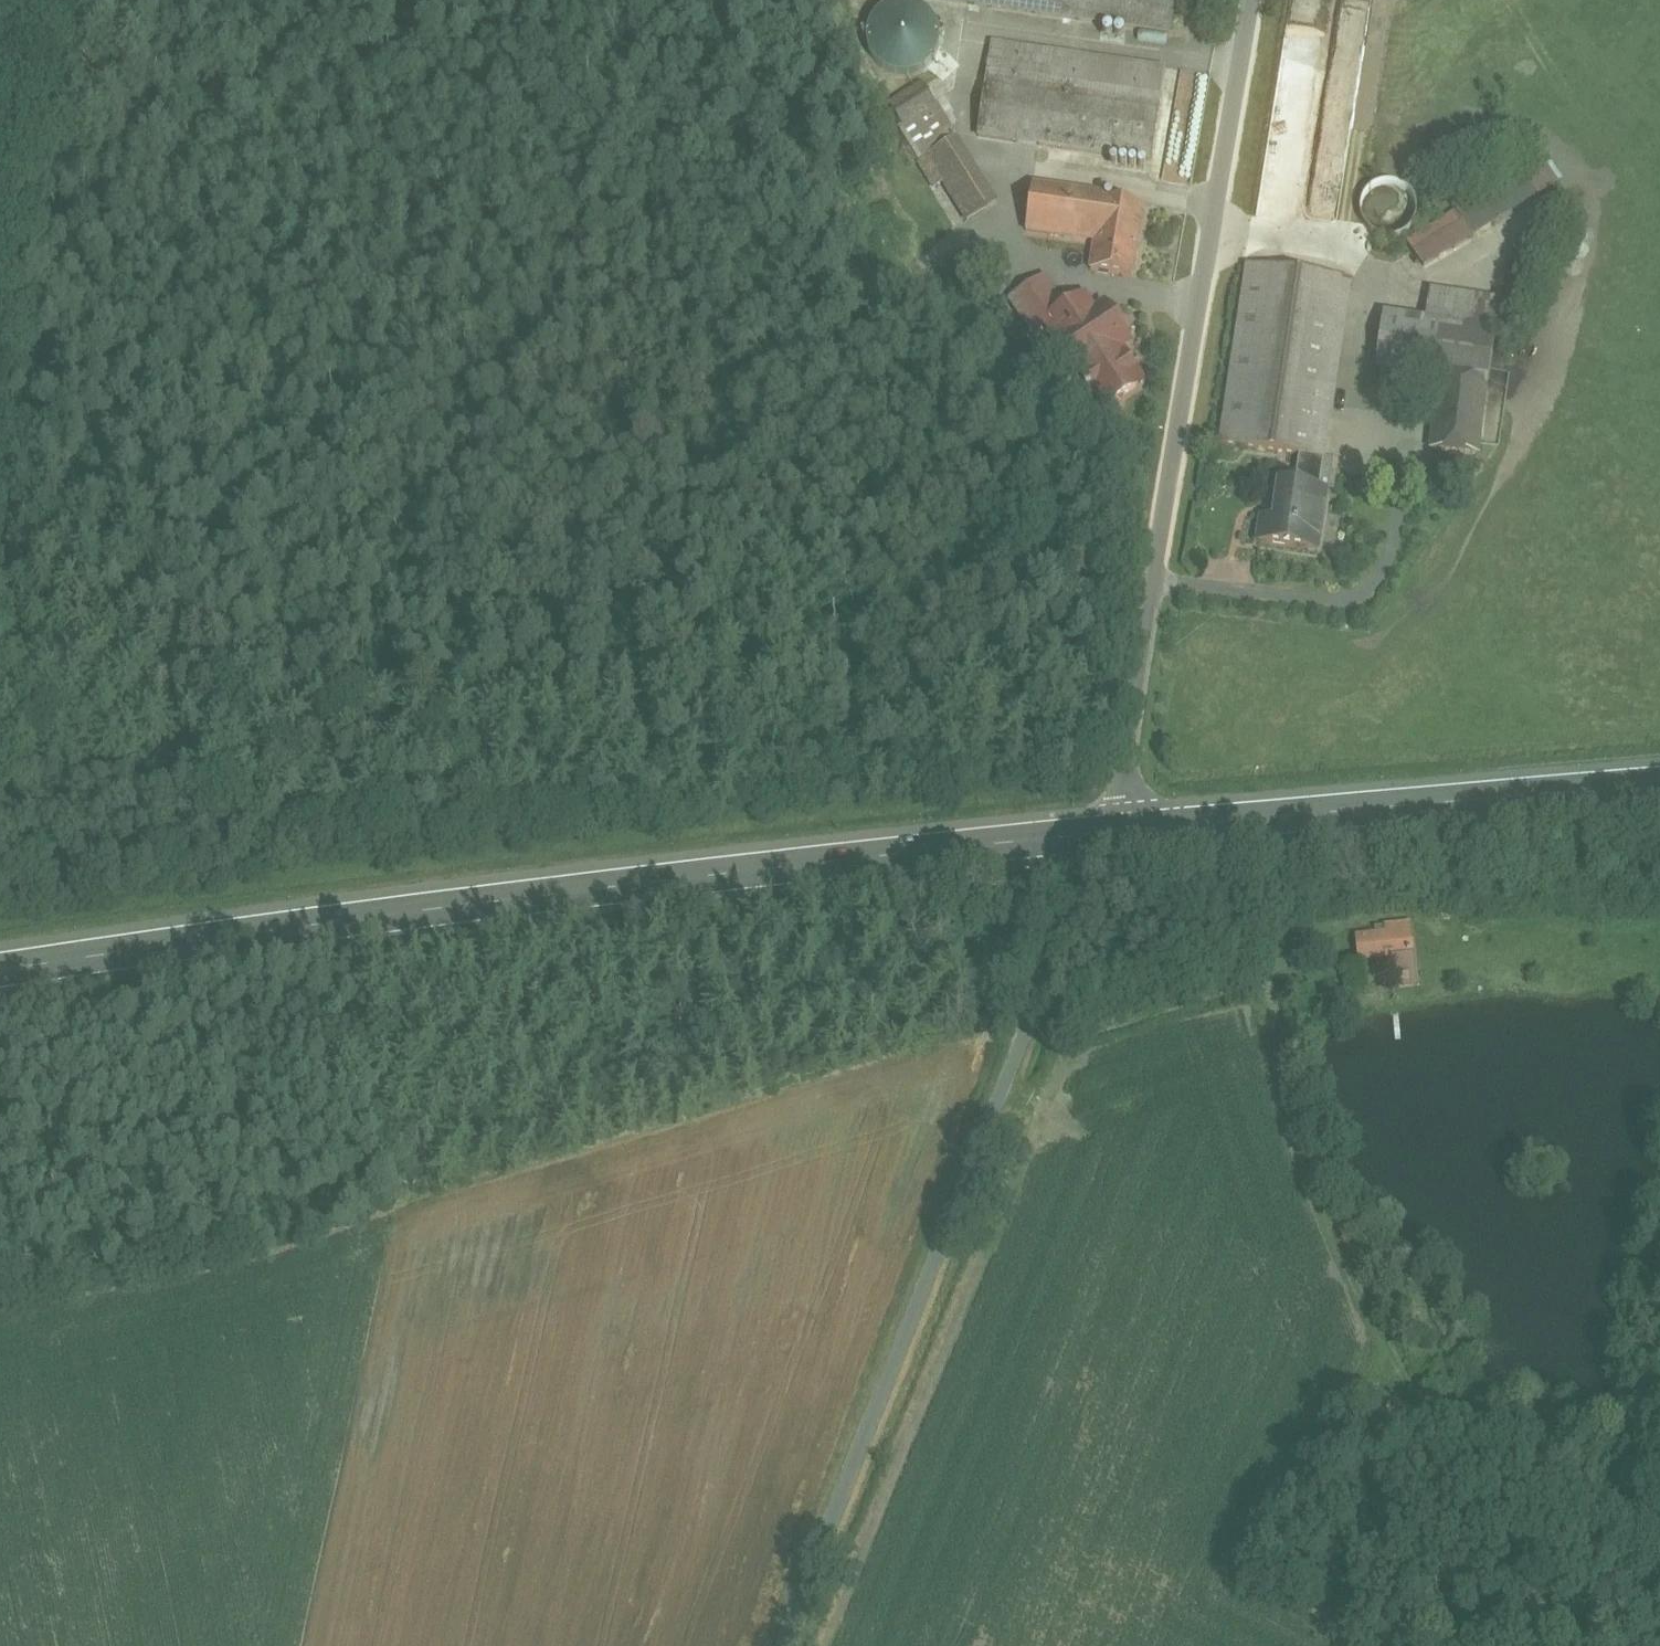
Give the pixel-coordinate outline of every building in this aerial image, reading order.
[(1171,33),(1176,0),(947,0),(1171,33)] [(1034,49),(994,43),(981,137),(1021,142),(1034,49)] [(1166,68),(1054,52),(1049,88),(1161,105),(1166,68)] [(960,138),(926,84),(892,105),(904,125),(901,127),(922,161),(929,156),(960,138)] [(1161,105),(1049,88),(1041,145),(1152,162),(1161,105)] [(1407,220),(1427,250),(1554,166),(1534,136),(1407,220)] [(1000,202),(960,138),(929,156),(969,221),(1000,202)] [(1145,207),(1105,201),(1106,196),(1035,185),(1028,231),(1058,235),(1060,225),(1140,237),(1145,207)] [(1140,237),(1060,225),(1058,235),(1098,241),(1093,271),(1134,277),(1140,237)] [(1352,282),(1249,266),(1222,444),(1302,456),(1326,459),(1352,282)] [(1046,279),(1013,300),(1035,334),(1050,324),(1049,323),(1067,311),(1046,279)] [(1095,312),(1086,298),(1067,311),(1049,323),(1050,324),(1059,338),(1057,345),(1064,356),(1072,357),(1082,372),(1079,374),(1103,410),(1105,409),(1113,410),(1122,404),(1124,397),(1138,387),(1124,365),(1130,361),(1121,348),(1128,344),(1130,343),(1105,305),(1103,306),(1095,312)] [(1497,332),(1386,314),(1378,367),(1441,377),(1434,449),(1480,454),(1487,385),(1489,385),(1497,332)] [(1302,456),(1297,486),(1282,483),(1276,520),(1264,518),(1261,542),(1319,551),(1328,491),(1321,490),(1326,459),(1302,456)] [(1358,939),(1360,959),(1413,954),(1409,924),(1386,926),(1387,936),(1358,939)]
